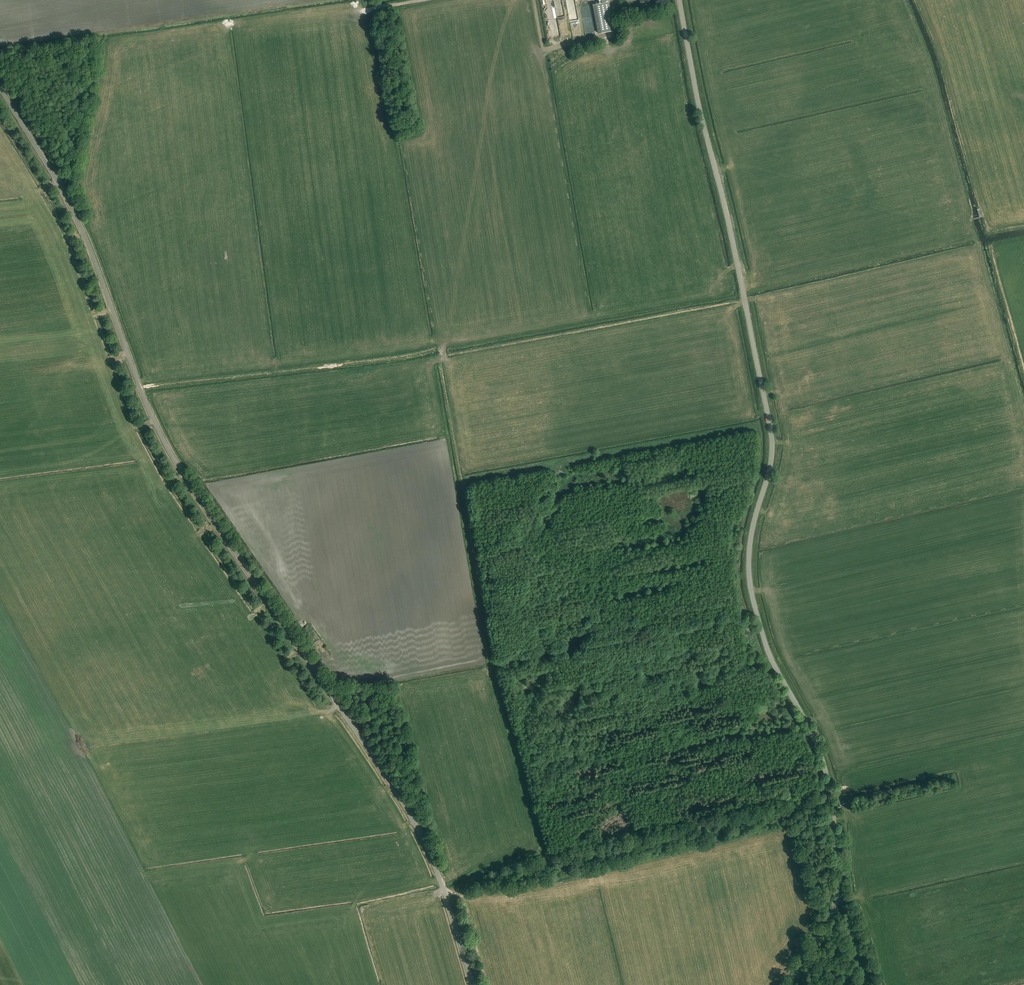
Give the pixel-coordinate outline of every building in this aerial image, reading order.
[(608,2),(592,6),(597,35),(614,32),(608,2)] [(567,34),(562,19),(557,21),(562,36),(567,34)]
